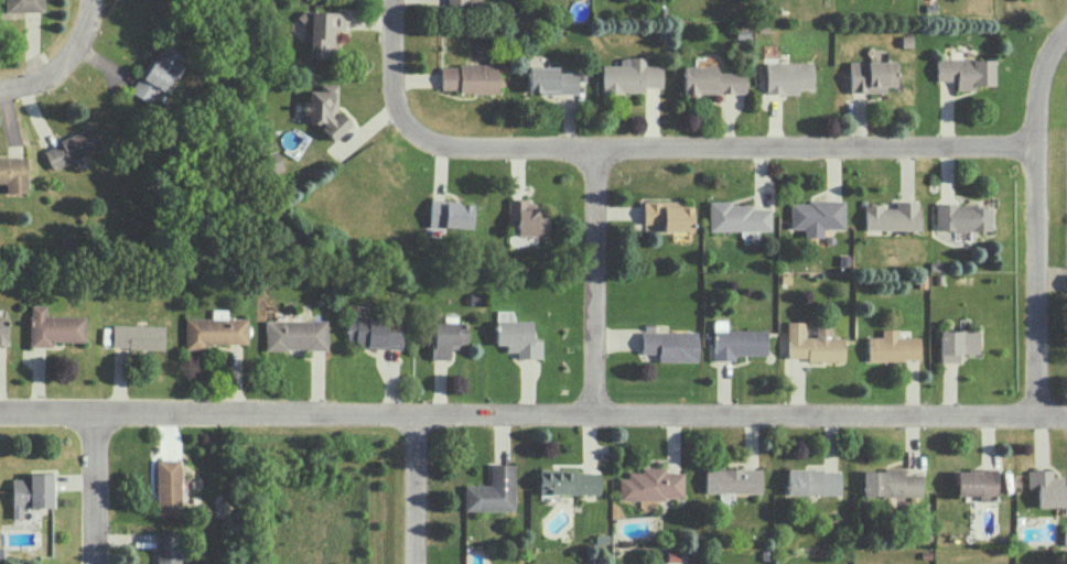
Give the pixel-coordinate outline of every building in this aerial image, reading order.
[(43,11),(43,0),(5,0),(5,11),(43,11)] [(343,30),(344,12),(310,11),(308,56),(333,57),(334,29),(343,30)] [(131,92),(153,105),(172,74),(176,76),(187,57),(161,42),(131,92)] [(601,64),(601,93),(643,93),(643,86),(661,86),(661,64),(644,64),(644,57),(619,57),(619,64),(601,64)] [(994,58),(936,59),(936,80),(955,80),(955,87),(994,87),(994,58)] [(812,61),(764,62),(765,93),(799,93),(799,89),(813,89),(812,61)] [(897,61),(849,61),(849,91),(886,92),(886,86),(897,86),(897,61)] [(440,65),(440,92),(497,91),(497,64),(440,65)] [(682,94),(744,92),(744,71),(714,71),(714,65),(682,66),(682,94)] [(577,92),(576,72),(557,72),(556,66),(527,67),(527,93),(577,92)] [(336,83),(320,83),(320,90),(307,90),(307,100),(302,100),(302,114),(307,114),(307,123),(321,123),(321,133),(348,133),(348,114),(336,114),(336,83)] [(52,171),(85,156),(85,155),(103,146),(92,125),(42,149),(52,171)] [(267,174),(282,170),(276,150),(262,154),(267,174)] [(5,182),(5,192),(26,192),(26,157),(0,157),(0,183),(5,182)] [(471,201),(428,200),(428,226),(470,228),(471,201)] [(516,219),(516,235),(546,235),(547,216),(541,216),(541,201),(508,200),(507,219),(516,219)] [(865,229),(919,230),(919,201),(896,200),(896,206),(865,206),(865,229)] [(770,230),(770,208),(752,208),(752,204),(731,204),(731,201),(708,201),(709,231),(741,230),(741,242),(759,241),(759,230),(770,230)] [(844,201),(790,201),(790,228),(804,228),(804,237),(823,237),(823,227),(844,228),(844,201)] [(662,230),(691,230),(691,202),(642,202),(642,223),(662,223),(662,230)] [(991,230),(990,204),(935,204),(936,231),(991,230)] [(84,316),(45,315),(45,305),(29,304),(29,346),(50,347),(50,341),(84,341),(84,316)] [(184,348),(204,349),(204,342),(247,344),(247,318),(226,318),(227,309),(212,309),(212,318),(185,317),(184,348)] [(401,319),(347,318),(346,346),(401,347),(401,319)] [(766,330),(726,330),(726,319),(713,319),(713,359),(734,360),(734,355),(766,355),(766,330)] [(326,320),(265,320),(264,349),(326,350),(326,320)] [(541,358),(542,339),(531,339),(532,321),(496,320),(495,344),(506,344),(506,351),(516,351),(516,358),(541,358)] [(466,342),(466,321),(431,322),(432,359),(449,359),(449,348),(457,348),(457,343),(466,342)] [(787,359),(844,359),(843,337),(831,337),(831,326),(815,327),(815,336),(804,337),(804,321),(787,321),(787,359)] [(163,325),(111,325),(111,348),(163,349),(163,325)] [(868,360),(919,359),(919,336),(897,337),(897,329),(881,329),(881,336),(867,337),(868,360)] [(939,330),(939,362),(959,362),(959,353),(978,352),(977,329),(939,330)] [(658,361),(697,361),(697,331),(641,331),(641,353),(658,353),(658,361)] [(179,459),(156,459),(156,517),(180,516),(179,459)] [(464,510),(514,510),(513,463),(489,463),(489,485),(464,485),(464,510)] [(683,499),(683,472),(665,472),(665,467),(641,467),(641,471),(627,471),(627,477),(618,477),(618,499),(683,499)] [(704,492),(761,493),(761,469),(705,467),(704,492)] [(955,495),(979,495),(979,500),(995,500),(995,469),(956,468),(955,495)] [(599,493),(599,469),(539,470),(539,494),(599,493)] [(787,494),(840,493),(840,469),(786,470),(787,494)] [(921,496),(922,473),(904,473),(904,469),(862,469),(862,495),(921,496)] [(1063,485),(1062,476),(1051,476),(1051,469),(1027,469),(1027,488),(1037,488),(1037,507),(1066,506),(1066,485),(1063,485)] [(52,472),(28,473),(28,478),(11,478),(12,518),(22,518),(22,507),(52,506),(52,472)] [(180,531),(156,530),(156,563),(180,563),(180,531)]
